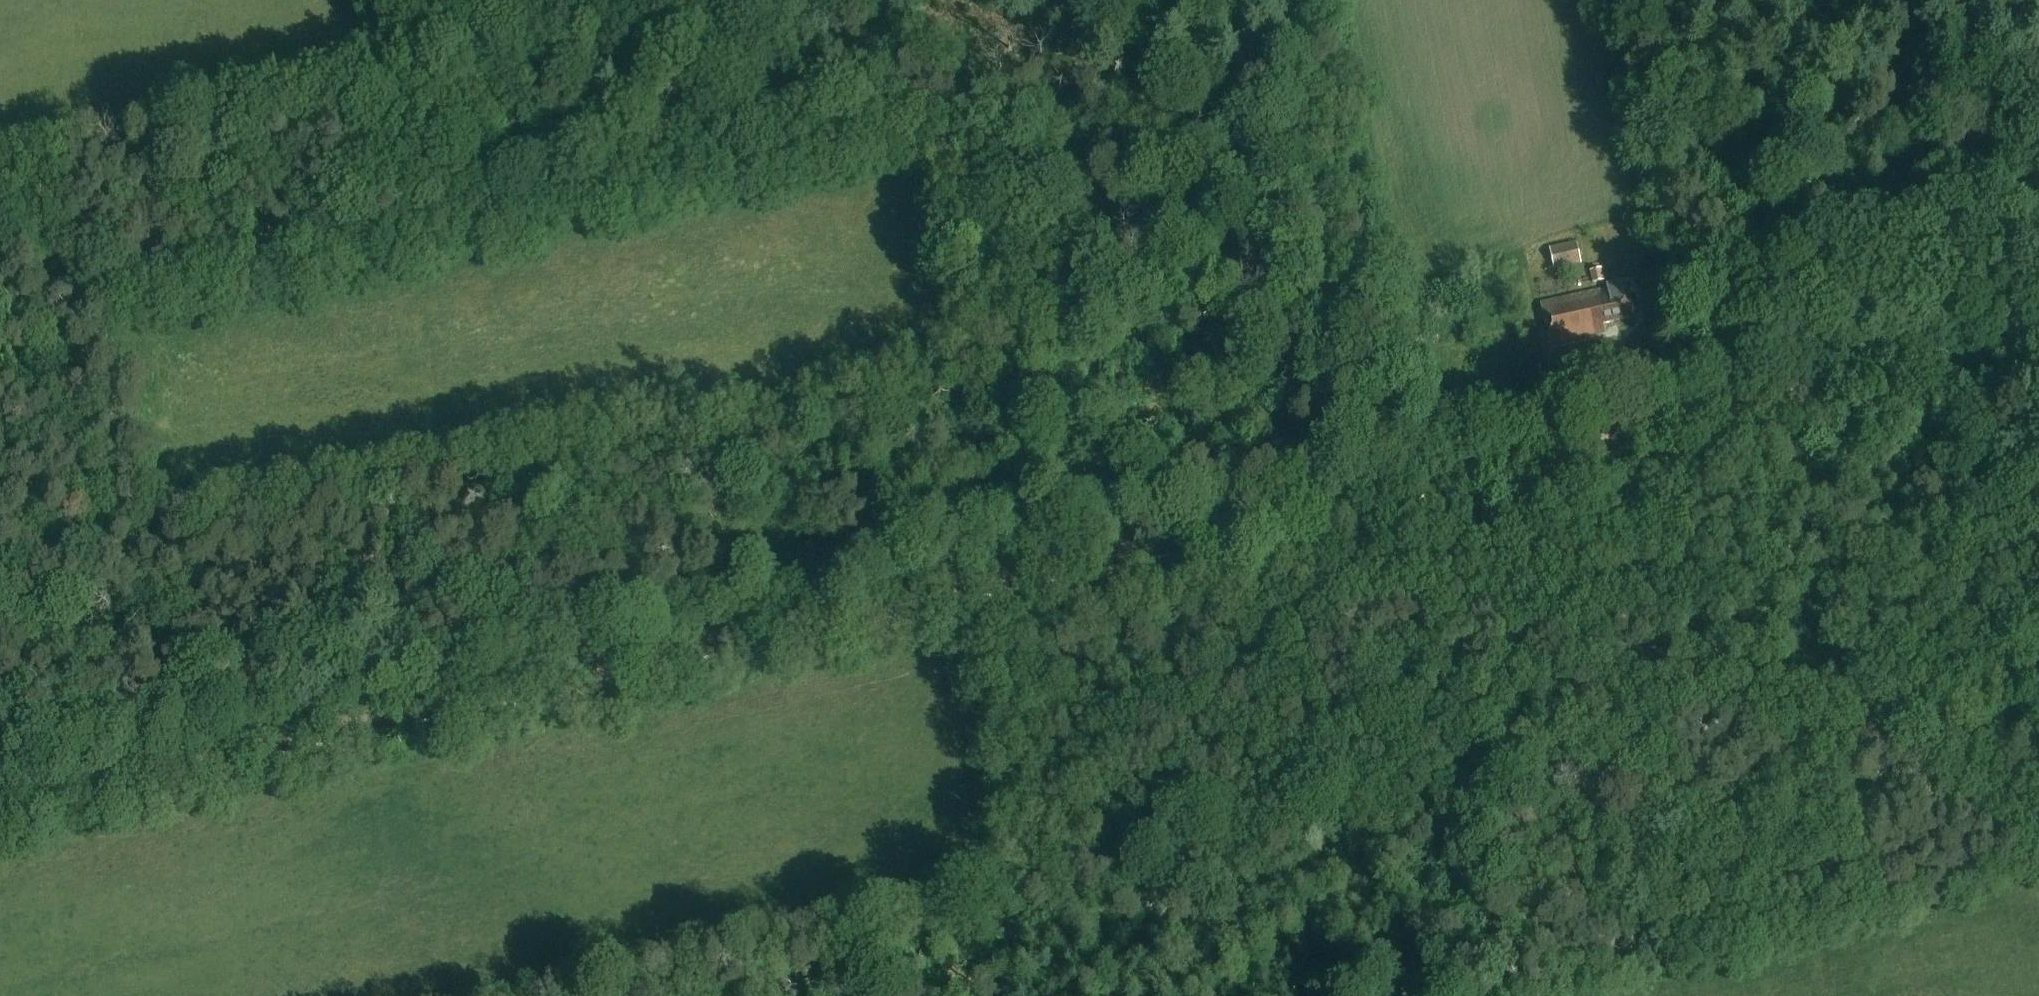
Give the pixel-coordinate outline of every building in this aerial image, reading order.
[(1579,245),(1551,250),(1555,269),(1583,264),(1579,245)] [(1603,267),(1590,270),(1594,283),(1607,280),(1603,267)] [(1607,288),(1540,303),(1550,346),(1605,333),(1604,325),(1634,319),(1625,281),(1607,285),(1607,288)]
